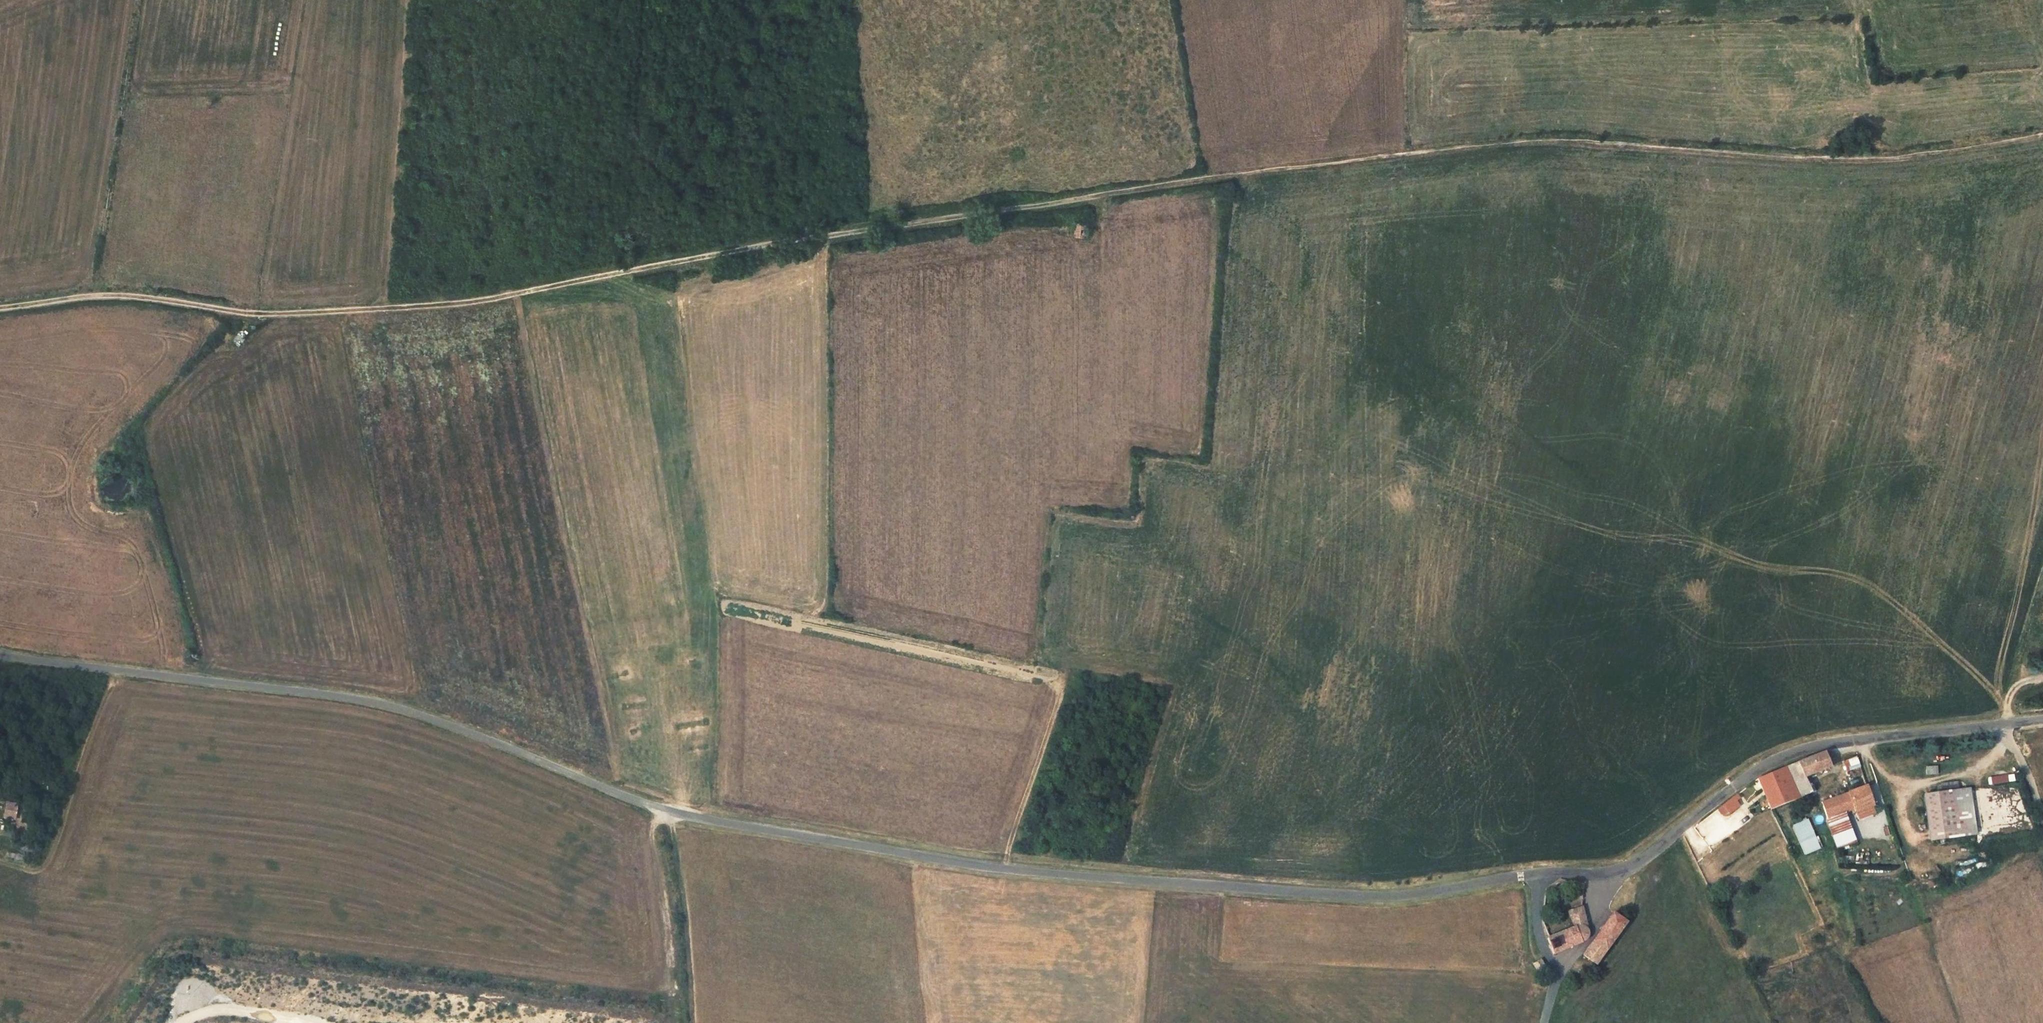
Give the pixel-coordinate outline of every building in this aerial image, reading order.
[(1833,756),(1795,769),(1805,798),(1818,794),(1811,780),(1838,769),(1833,756)] [(1860,759),(1845,766),(1849,775),(1864,771),(1860,759)] [(1926,765),(1927,775),(1939,774),(1938,764),(1926,765)] [(1777,809),(1805,798),(1795,769),(1764,779),(1777,809)] [(2012,773),(1988,778),(1989,785),(2013,781),(2012,773)] [(1968,787),(1919,794),(1926,841),(1974,835),(1968,787)] [(1870,791),(1823,804),(1829,822),(1857,811),(1859,816),(1874,811),(1876,810),(1870,791)] [(1740,799),(1721,814),(1723,818),(1732,816),(1741,809),(1739,804),(1742,802),(1740,799)] [(18,821),(21,804),(7,802),(4,818),(18,821)] [(1792,826),(1805,856),(1822,849),(1810,819),(1792,826)] [(1575,925),(1549,933),(1554,951),(1581,943),(1586,934),(1580,907),(1572,910),(1575,925)] [(1626,920),(1626,917),(1614,910),(1585,952),(1598,961),(1626,920)] [(1545,959),(1534,962),(1538,974),(1548,971),(1545,959)]
